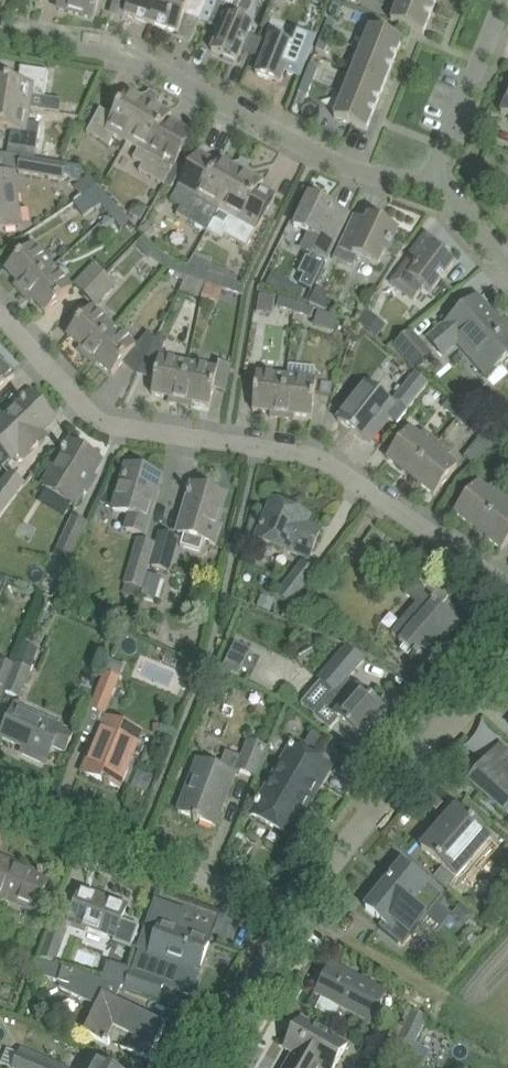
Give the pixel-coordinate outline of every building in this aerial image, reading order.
[(93,19),(99,0),(61,0),(59,9),(93,19)] [(161,0),(130,0),(125,15),(152,25),(161,0)] [(209,0),(161,0),(152,25),(179,34),(185,15),(201,21),(209,0)] [(209,24),(221,29),(221,31),(212,51),(237,62),(246,42),(253,27),(236,20),(234,19),(240,6),(226,0),(219,0),(209,24)] [(433,12),(403,0),(400,0),(391,22),(424,34),(433,12)] [(433,12),(437,0),(403,0),(433,12)] [(327,21),(321,35),(329,38),(334,24),(327,21)] [(370,28),(362,50),(394,63),(403,40),(370,28)] [(286,72),(300,78),(316,38),(295,29),(289,46),(271,38),(256,75),(281,85),(286,72)] [(321,35),(315,49),(323,52),(329,38),(321,35)] [(362,50),(353,73),(385,86),(394,63),(362,50)] [(313,82),(319,68),(310,65),(304,79),(313,82)] [(31,110),(33,95),(45,97),(49,72),(21,68),(19,83),(0,80),(0,105),(31,110)] [(344,95),(376,108),(385,86),(353,73),(344,95)] [(304,79),(299,93),(308,97),(313,82),(304,79)] [(116,136),(127,142),(154,94),(150,91),(147,97),(142,98),(130,91),(131,89),(129,89),(114,116),(101,109),(87,133),(110,146),(116,136)] [(138,171),(165,185),(168,179),(171,174),(193,134),(168,120),(172,113),(171,112),(170,113),(157,107),(156,102),(159,97),(154,94),(127,142),(139,149),(133,159),(142,164),(138,171)] [(367,131),(376,108),(344,95),(335,118),(367,131)] [(9,146),(37,151),(41,124),(29,122),(31,110),(0,105),(0,130),(11,131),(9,146)] [(195,224),(195,223),(208,231),(228,194),(246,162),(242,159),(239,165),(235,166),(222,159),(222,157),(221,157),(218,162),(199,151),(172,198),(183,204),(177,214),(195,224)] [(64,181),(66,166),(23,159),(21,174),(64,181)] [(223,240),(226,235),(247,247),(253,236),(276,195),(261,186),(264,181),(263,180),(262,181),(249,175),(248,170),(251,165),(246,162),(228,194),(208,231),(223,240)] [(168,179),(165,185),(174,191),(180,180),(171,174),(168,179)] [(14,175),(0,177),(0,230),(21,227),(14,175)] [(99,186),(75,204),(84,217),(101,204),(107,211),(115,204),(99,186)] [(350,214),(310,195),(294,227),(308,233),(300,250),(326,263),(350,214)] [(115,204),(107,211),(124,229),(131,222),(115,204)] [(359,258),(379,267),(385,254),(387,255),(388,253),(397,259),(405,247),(393,242),(398,231),(376,220),(374,225),(354,216),(334,260),(354,269),(359,258)] [(148,241),(155,235),(147,225),(140,232),(148,241)] [(408,259),(389,284),(414,302),(423,289),(431,295),(455,264),(443,254),(446,249),(426,233),(407,258),(408,259)] [(52,268),(32,246),(6,270),(18,283),(15,286),(23,295),(52,268)] [(157,249),(150,260),(169,271),(175,262),(157,249)] [(175,262),(172,272),(195,280),(198,270),(175,262)] [(106,275),(85,296),(95,305),(123,275),(114,266),(106,275)] [(34,301),(46,314),(73,290),(52,268),(23,295),(31,304),(34,301)] [(198,270),(195,280),(218,287),(222,278),(208,273),(198,270)] [(291,281),(273,272),(266,285),(299,301),(304,290),(290,284),(291,281)] [(222,278),(218,287),(242,295),(245,286),(228,280),(222,278)] [(380,320),(391,308),(377,295),(366,308),(380,320)] [(279,297),(276,306),(294,312),(297,303),(279,297)] [(478,299),(429,340),(442,355),(455,344),(486,377),(507,358),(507,329),(505,331),(478,299)] [(297,303),(294,312),(311,318),(314,309),(297,303)] [(78,351),(87,359),(113,329),(91,309),(68,336),(81,347),(78,351)] [(113,329),(87,359),(96,367),(99,363),(112,375),(136,348),(113,329)] [(413,331),(393,347),(415,371),(434,355),(413,331)] [(169,402),(181,405),(189,365),(159,359),(152,395),(169,398),(169,402)] [(15,377),(0,363),(0,392),(15,377)] [(211,406),(218,371),(189,365),(181,405),(192,407),(193,403),(211,406)] [(415,374),(395,399),(409,410),(429,385),(415,374)] [(270,417),(282,418),(287,378),(257,375),(253,411),(271,413),(270,417)] [(287,378),(282,418),(294,420),(295,416),(312,417),(316,382),(287,378)] [(368,383),(352,403),(338,421),(366,443),(395,405),(368,383)] [(31,453),(47,438),(42,432),(55,420),(31,394),(0,423),(0,446),(13,460),(21,453),(26,458),(31,453)] [(448,399),(443,406),(457,418),(462,411),(448,399)] [(462,411),(457,418),(471,430),(477,423),(462,411)] [(388,459),(411,477),(438,443),(424,432),(421,436),(412,429),(388,459)] [(496,437),(486,429),(464,457),(474,466),(496,437)] [(75,506),(91,481),(103,462),(71,442),(44,487),(75,506)] [(438,443),(411,477),(434,496),(458,466),(448,458),(452,454),(438,443)] [(145,536),(156,499),(162,477),(127,467),(113,510),(131,516),(126,531),(145,536)] [(24,485),(10,474),(0,487),(0,516),(24,485)] [(479,531),(506,497),(493,486),(489,491),(479,483),(469,495),(455,512),(479,531)] [(201,553),(204,541),(217,545),(221,528),(218,527),(227,497),(192,486),(178,533),(184,535),(180,547),(201,553)] [(506,497),(479,531),(502,550),(507,542),(507,499),(506,497)] [(310,558),(313,551),(321,531),(303,523),(306,515),(273,501),(257,539),(290,553),(292,551),(310,558)] [(25,504),(19,517),(34,524),(40,511),(25,504)] [(54,596),(70,562),(87,524),(73,518),(40,590),(54,596)] [(153,566),(169,571),(178,540),(162,535),(153,566)] [(137,598),(141,587),(142,588),(154,546),(140,542),(127,584),(126,583),(123,594),(137,598)] [(280,594),(292,604),(315,572),(303,563),(280,594)] [(425,664),(438,649),(460,624),(440,607),(449,596),(423,574),(410,589),(422,599),(393,633),(402,641),(400,643),(425,664)] [(144,595),(158,598),(163,578),(150,575),(144,595)] [(302,596),(294,608),(306,617),(315,606),(302,596)] [(25,645),(17,665),(30,670),(38,650),(25,645)] [(349,646),(340,656),(321,679),(335,691),(313,715),(331,730),(339,720),(362,738),(385,711),(348,679),(364,660),(349,646)] [(4,687),(13,664),(1,659),(0,663),(0,685),(4,687)] [(6,692),(19,698),(31,671),(30,670),(17,665),(6,692)] [(92,708),(106,713),(119,679),(105,674),(92,708)] [(44,758),(48,760),(54,747),(66,753),(75,733),(15,706),(1,738),(25,749),(22,754),(42,763),(44,758)] [(104,718),(90,752),(82,773),(120,789),(129,767),(125,765),(139,732),(104,718)] [(256,777),(265,756),(267,748),(250,742),(243,758),(226,751),(219,769),(199,761),(179,812),(215,827),(238,770),(256,777)] [(292,746),(252,815),(286,835),(305,802),(310,805),(331,769),(292,746)] [(472,785),(489,798),(506,812),(507,810),(507,754),(501,748),(472,785)] [(456,809),(422,849),(439,863),(457,879),(478,855),(484,856),(488,850),(487,845),(491,840),(473,824),(456,809)] [(42,899),(51,878),(21,866),(20,870),(0,861),(0,898),(37,913),(42,899)] [(404,946),(444,898),(404,865),(367,909),(384,922),(380,927),(404,946)] [(463,890),(455,884),(435,915),(442,920),(463,890)] [(122,920),(127,907),(82,890),(70,920),(116,937),(114,943),(131,949),(140,926),(139,925),(138,926),(122,920)] [(158,903),(156,903),(126,989),(158,1000),(164,985),(191,994),(199,971),(200,971),(210,942),(192,936),(193,932),(181,927),(185,913),(158,904),(158,903)] [(467,926),(475,917),(461,905),(453,915),(467,926)] [(52,924),(40,958),(55,962),(66,929),(52,924)] [(134,1036),(128,1050),(149,1061),(166,1025),(116,1000),(122,987),(40,960),(36,974),(62,984),(60,990),(96,1008),(84,1032),(107,1044),(114,1027),(134,1036)] [(316,996),(336,1006),(370,1024),(386,992),(332,964),(316,996)] [(114,971),(111,979),(124,983),(128,972),(120,969),(114,971)] [(392,1053),(408,1062),(416,1045),(429,1021),(412,1013),(392,1053)] [(302,1020),(286,1049),(294,1054),(286,1067),(335,1067),(348,1046),(302,1020)] [(375,1065),(381,1067),(398,1067),(399,1066),(402,1067),(423,1067),(431,1052),(416,1045),(408,1062),(392,1053),(383,1049),(375,1065)] [(21,1048),(12,1067),(67,1067),(21,1048)]
